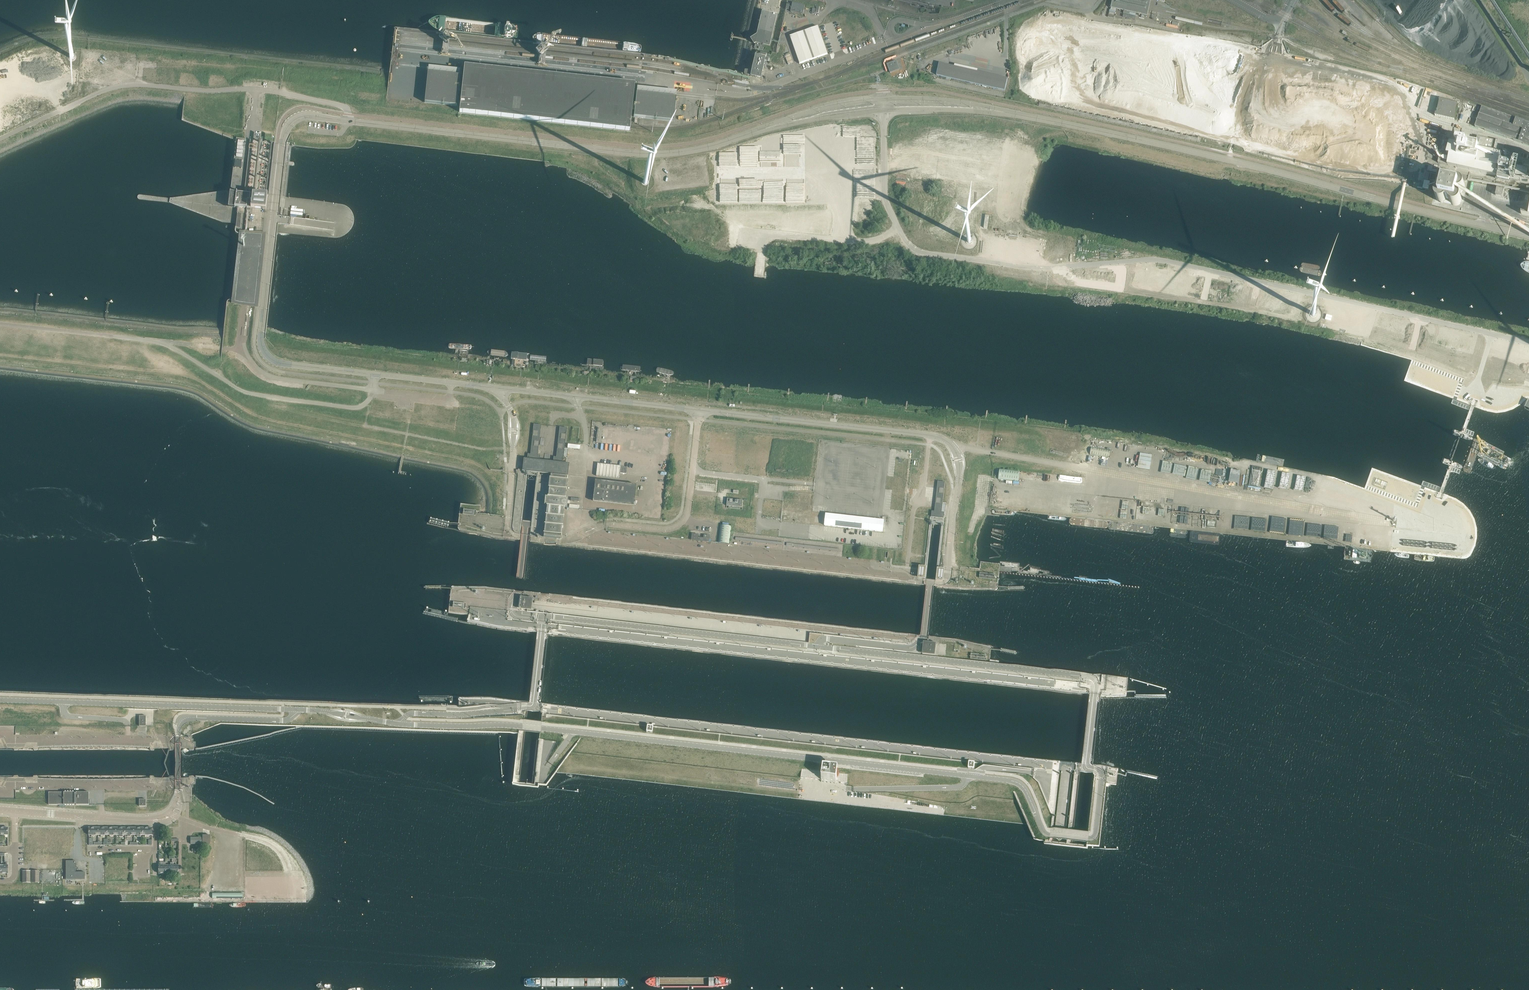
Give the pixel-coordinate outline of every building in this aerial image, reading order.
[(1109,7),(1147,16),(1148,10),(1149,6),(1150,0),(1111,0),(1109,7)] [(805,7),(793,4),(791,13),(803,16),(805,7)] [(755,47),(755,48),(763,50),(764,45),(769,46),(770,46),(772,34),(774,25),(775,24),(777,14),(763,11),(761,21),(760,22),(758,31),(756,30),(755,34),(757,34),(757,35),(756,41),(756,43),(755,46),(755,47)] [(818,26),(790,36),(800,63),(827,54),(828,54),(818,26)] [(746,70),(745,74),(746,74),(748,75),(751,75),(751,76),(752,76),(761,78),(762,74),(763,71),(763,70),(763,67),(764,67),(763,67),(764,64),(765,64),(764,64),(765,60),(765,61),(765,60),(770,61),(769,64),(784,68),(785,62),(783,61),(782,61),(786,46),(783,45),(783,43),(780,43),(778,54),(772,52),(771,55),(771,57),(769,57),(770,55),(757,52),(756,53),(756,55),(755,58),(754,62),(754,61),(754,62),(754,65),(753,65),(754,65),(753,68),(753,69),(752,72),(752,73),(749,72),(749,71),(749,70),(747,70),(746,70)] [(896,61),(889,64),(887,64),(890,73),(899,69),(896,61)] [(1007,78),(939,63),(936,75),(1005,90),(1007,78)] [(464,66),(459,112),(629,131),(634,84),(464,66)] [(459,76),(428,73),(425,102),(456,106),(459,76)] [(676,98),(636,93),(634,117),(673,121),(676,98)] [(1455,120),(1458,103),(1439,99),(1435,116),(1455,120)] [(1475,126),(1528,145),(1528,123),(1497,112),(1493,110),(1482,106),(1482,107),(1475,126)] [(1447,166),(1445,176),(1463,181),(1467,181),(1467,180),(1497,186),(1496,195),(1503,196),(1506,183),(1515,185),(1516,181),(1512,181),(1516,161),(1527,164),(1528,157),(1504,151),(1506,144),(1478,137),(1476,145),(1467,142),(1467,141),(1457,139),(1456,143),(1443,140),(1440,152),(1435,150),(1433,155),(1439,157),(1437,163),(1447,166)] [(260,150),(260,141),(244,139),(236,138),(235,148),(232,172),(230,191),(231,191),(237,192),(244,193),(245,193),(251,193),(251,194),(252,194),(253,194),(254,194),(255,194),(256,187),(266,188),(266,187),(256,186),(256,182),(256,181),(256,180),(257,179),(267,180),(267,179),(260,178),(257,178),(257,175),(257,174),(257,171),(268,172),(268,171),(257,170),(258,163),(261,163),(268,164),(290,166),(293,167),(295,166),(295,164),(295,163),(294,162),(260,159),(259,159),(259,151),(270,152),(270,151),(260,150)] [(1527,164),(1516,161),(1512,181),(1516,181),(1528,184),(1528,164),(1527,164)] [(1429,174),(1426,173),(1424,182),(1423,182),(1422,189),(1428,191),(1430,183),(1427,183),(1429,174)] [(1438,175),(1431,173),(1430,180),(1432,181),(1437,181),(1438,175)] [(1464,183),(1463,181),(1445,176),(1444,176),(1443,177),(1441,178),(1440,179),(1439,181),(1439,183),(1439,185),(1437,192),(1437,193),(1436,194),(1436,195),(1436,197),(1436,198),(1437,200),(1438,201),(1439,202),(1441,202),(1442,202),(1444,202),(1451,204),(1452,205),(1454,205),(1456,205),(1457,205),(1459,204),(1460,204),(1460,203),(1461,202),(1461,201),(1462,200),(1462,198),(1461,194),(1462,191),(1463,189),(1464,188),(1465,187),(1465,186),(1465,184),(1464,183)] [(230,191),(228,208),(235,208),(235,207),(238,207),(247,208),(248,208),(249,208),(251,209),(265,210),(266,210),(268,196),(268,195),(255,194),(254,194),(253,194),(252,194),(251,194),(251,193),(245,193),(244,193),(237,192),(231,191),(230,191)] [(987,228),(989,215),(985,214),(984,217),(982,217),(980,227),(987,228)] [(522,470),(522,471),(523,471),(527,471),(542,473),(541,475),(548,475),(548,474),(550,474),(567,476),(568,476),(568,475),(569,463),(566,463),(566,462),(566,458),(567,458),(568,449),(564,448),(565,443),(567,428),(559,427),(556,457),(553,457),(553,461),(540,460),(540,459),(540,455),(538,455),(541,425),(533,424),(530,454),(528,454),(527,458),(527,459),(523,458),(523,462),(523,464),(523,465),(522,470)] [(1091,447),(1090,454),(1109,457),(1110,450),(1091,447)] [(1139,460),(1137,467),(1150,469),(1152,454),(1140,452),(1139,459),(1136,458),(1136,460),(1139,460)] [(903,509),(908,458),(896,457),(894,477),(887,476),(886,488),(892,489),(891,508),(903,509)] [(708,458),(707,469),(727,470),(728,459),(708,458)] [(489,467),(487,462),(490,471),(491,471),(504,471),(504,469),(503,469),(503,471),(490,470),(489,467)] [(1170,462),(1168,475),(1200,479),(1201,471),(1207,472),(1207,469),(1180,465),(1180,463),(1170,462)] [(597,463),(596,475),(619,478),(620,473),(626,473),(627,466),(597,463)] [(1258,486),(1262,467),(1252,465),(1249,484),(1258,486)] [(1018,481),(1020,470),(999,468),(998,479),(1018,481)] [(519,536),(521,532),(527,474),(525,474),(525,471),(523,471),(523,470),(518,470),(518,471),(518,474),(512,526),(513,530),(514,533),(519,536)] [(525,474),(527,474),(521,532),(527,474),(525,474),(526,471),(523,471),(523,470),(522,470),(518,470),(516,470),(516,471),(515,471),(516,471),(516,472),(515,472),(515,474),(516,474),(518,474),(518,471),(518,470),(523,470),(523,471),(525,471),(525,474)] [(1276,471),(1267,470),(1265,487),(1273,489),(1276,471)] [(1279,487),(1288,488),(1291,474),(1282,472),(1279,487)] [(543,537),(560,539),(561,536),(564,507),(567,507),(567,504),(568,500),(568,499),(565,498),(566,489),(567,489),(567,488),(568,479),(567,479),(567,476),(550,474),(550,478),(549,477),(548,487),(549,487),(548,496),(545,496),(544,504),(547,505),(544,532),(544,535),(543,536),(543,537)] [(1294,489),(1303,491),(1306,477),(1297,475),(1294,489)] [(592,501),(622,505),(633,506),(636,485),(595,480),(592,501)] [(931,517),(944,518),(945,518),(946,503),(943,503),(945,482),(938,481),(937,485),(937,488),(935,504),(935,508),(934,511),(932,511),(931,516),(931,517)] [(743,500),(727,498),(727,506),(729,506),(728,508),(740,509),(740,507),(742,507),(743,500)] [(1371,502),(1368,508),(1374,510),(1376,504),(1371,502)] [(1098,517),(1115,518),(1116,509),(1098,509),(1098,517)] [(825,513),(824,526),(848,528),(851,529),(883,532),(884,520),(855,517),(825,513)] [(1229,528),(1230,515),(1220,514),(1220,527),(1229,528)] [(1235,516),(1234,528),(1248,529),(1249,516),(1235,516)] [(1272,516),(1270,530),(1284,532),(1286,518),(1272,516)] [(1265,531),(1266,519),(1252,517),(1251,529),(1265,531)] [(1320,537),(1322,525),(1308,523),(1306,535),(1320,537)] [(731,526),(720,525),(718,542),(729,544),(731,526)] [(1325,525),(1324,537),(1336,538),(1337,526),(1325,525)] [(918,577),(917,578),(918,578),(924,579),(925,579),(926,566),(924,566),(923,566),(919,566),(919,568),(918,569),(918,577)] [(937,568),(936,580),(937,580),(943,581),(943,578),(944,573),(944,570),(944,569),(944,568),(940,568),(939,568),(937,568)] [(519,600),(518,608),(520,609),(531,610),(532,600),(532,599),(532,598),(533,598),(522,597),(520,596),(520,597),(519,599),(519,600)] [(923,641),(923,642),(922,653),(935,655),(936,642),(923,641)] [(512,784),(538,787),(547,705),(540,704),(532,783),(519,782),(528,701),(521,700),(517,733),(512,784)] [(1088,846),(1099,847),(1106,787),(1116,785),(1118,768),(1109,767),(1094,765),(1084,845),(1072,844),(1082,764),(1074,763),(1065,843),(1052,841),(1061,761),(1054,760),(1044,844),(1087,849),(1088,846)] [(169,777),(162,777),(154,777),(154,776),(153,775),(151,775),(150,776),(150,779),(131,779),(101,780),(72,780),(38,779),(38,778),(38,776),(37,776),(37,775),(34,775),(33,776),(33,777),(18,777),(18,776),(18,775),(14,775),(14,776),(13,777),(5,777),(0,777),(0,787),(3,789),(6,783),(26,783),(26,784),(150,784),(153,784),(156,786),(151,797),(154,799),(162,784),(192,782),(193,782),(194,782),(194,776),(193,775),(189,775),(189,776),(189,777),(188,777),(181,777),(174,777),(174,776),(173,775),(170,775),(169,776),(169,777)] [(62,792),(49,792),(49,802),(49,804),(58,805),(62,805),(66,805),(74,805),(74,804),(75,804),(76,804),(76,805),(89,805),(89,792),(76,792),(76,793),(74,793),(74,792),(64,792),(62,792)] [(147,799),(138,799),(138,807),(147,807),(147,799)] [(8,835),(8,827),(0,827),(0,835),(1,835),(1,836),(4,836),(4,835),(8,835)] [(95,835),(98,835),(98,827),(88,827),(88,835),(91,835),(91,836),(95,836),(95,835)] [(104,835),(107,835),(107,827),(98,827),(98,835),(101,835),(101,836),(104,836),(104,835)] [(113,835),(116,835),(116,827),(107,827),(107,835),(110,835),(110,836),(113,836),(113,835)] [(123,835),(125,835),(125,827),(116,827),(116,835),(119,835),(119,836),(123,836),(123,835)] [(134,827),(125,827),(125,835),(127,835),(127,836),(131,836),(131,835),(134,835),(134,827)] [(141,835),(143,835),(143,827),(134,827),(134,835),(137,835),(137,836),(141,836),(141,835)] [(149,835),(152,835),(152,827),(143,827),(143,835),(145,835),(145,836),(149,836),(149,835)] [(205,844),(205,847),(210,847),(210,844),(210,835),(202,835),(202,837),(190,837),(190,844),(202,844),(205,844)] [(66,879),(85,879),(85,872),(76,872),(76,861),(66,861),(66,879)] [(31,871),(24,871),(23,871),(23,883),(31,883),(31,871)]
